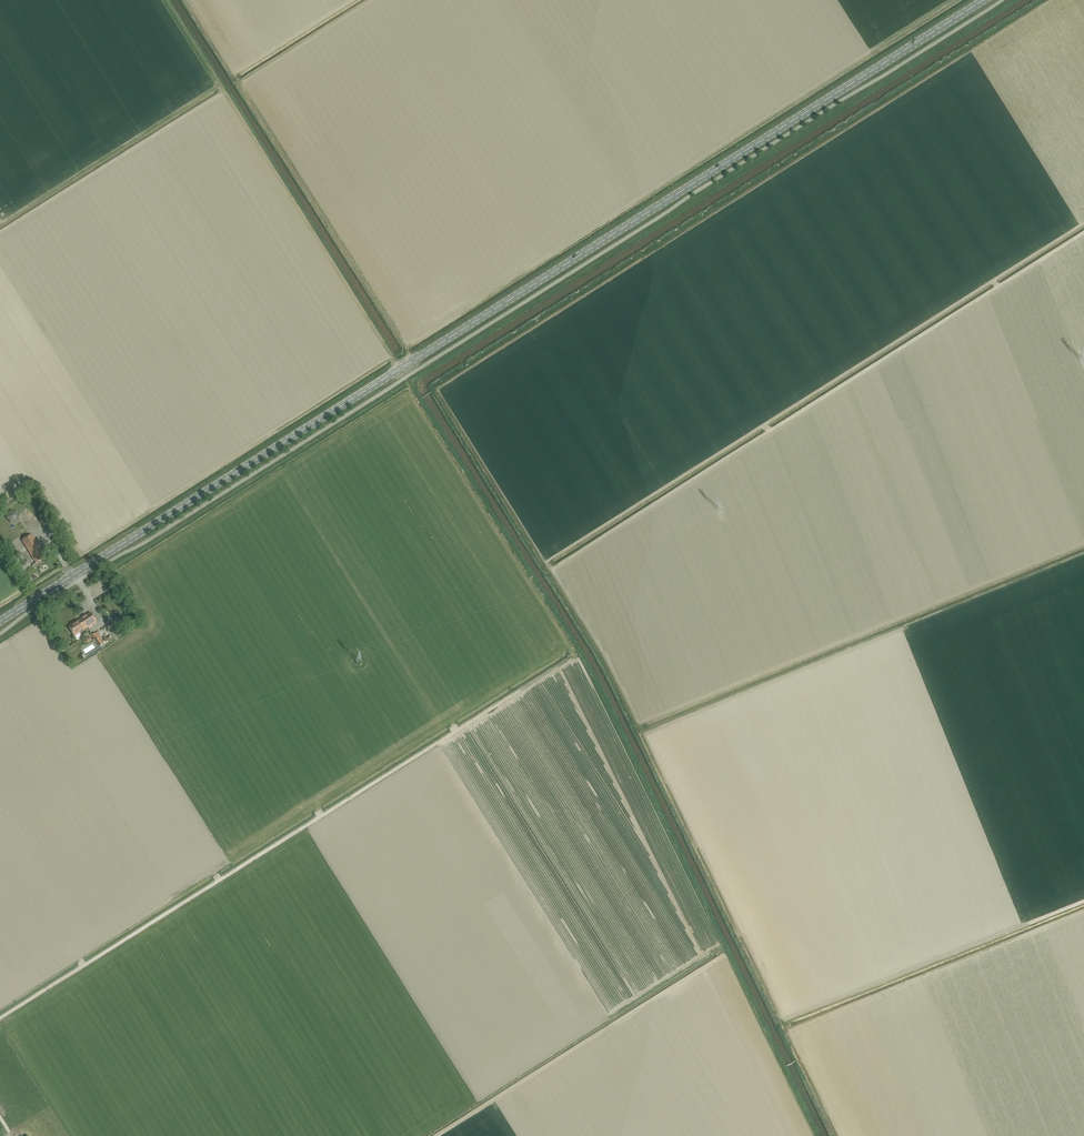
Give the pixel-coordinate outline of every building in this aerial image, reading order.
[(17,523),(20,517),(17,511),(10,511),(7,517),(10,523),(17,523)] [(46,531),(49,536),(56,532),(53,527),(46,531)] [(36,563),(46,557),(32,535),(22,541),(36,563)] [(18,550),(10,555),(12,560),(20,555),(18,550)] [(74,636),(96,622),(91,613),(68,627),(74,636)] [(122,631),(127,628),(122,620),(112,626),(116,633),(121,630),(122,631)] [(97,643),(101,641),(96,633),(92,635),(97,643)]
